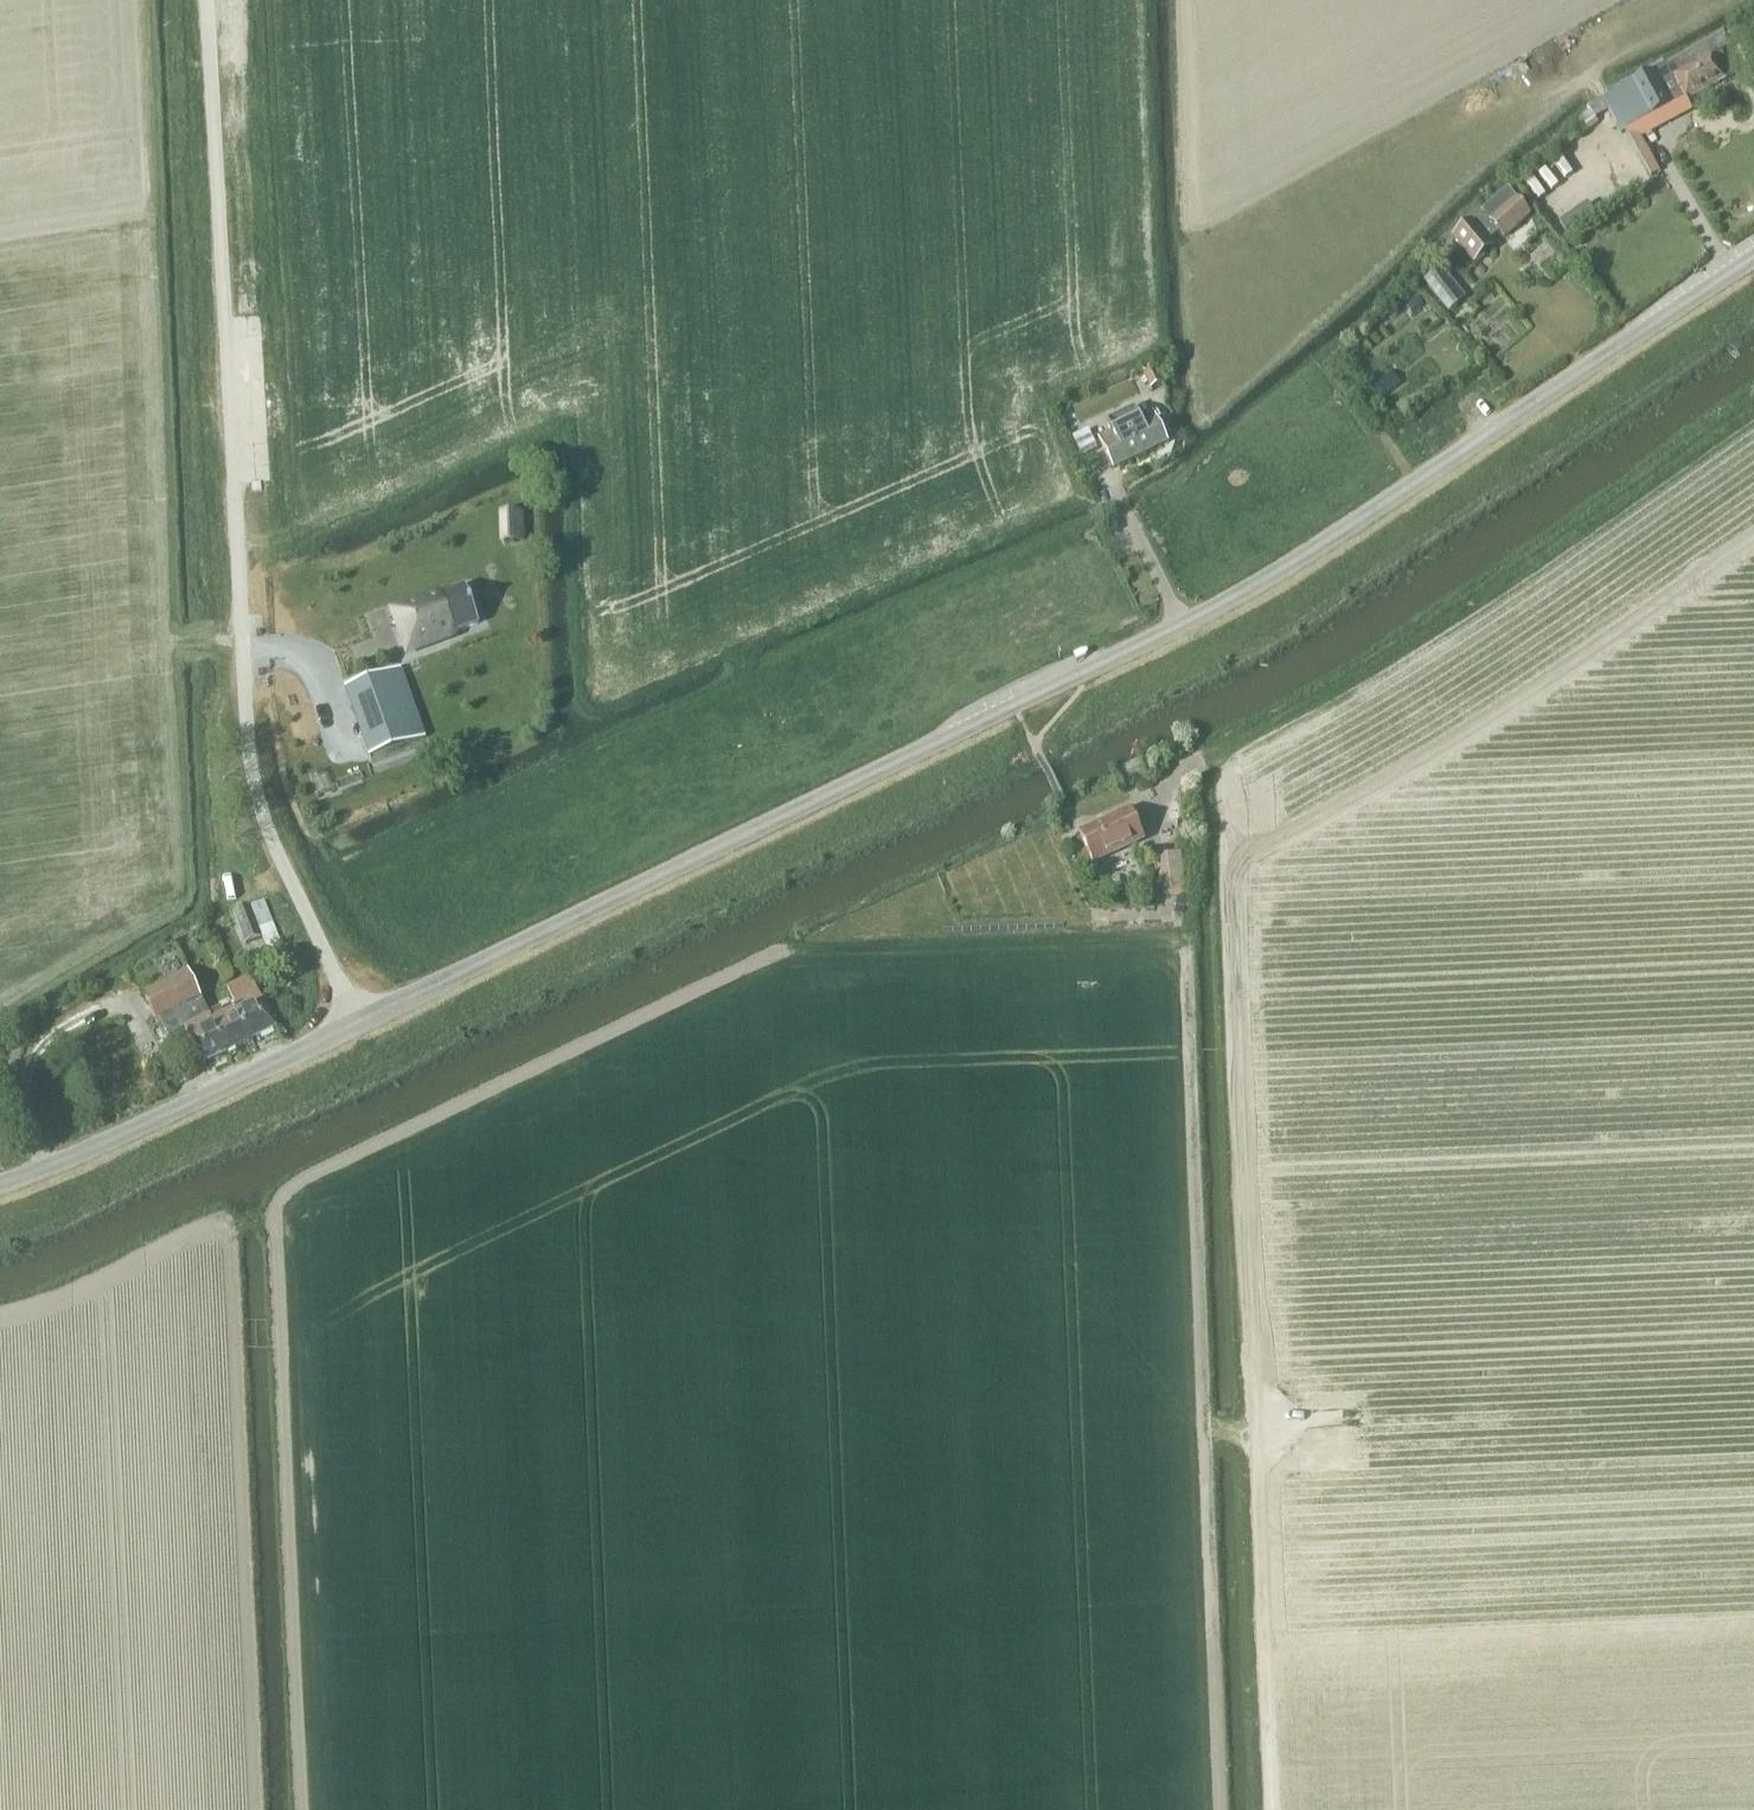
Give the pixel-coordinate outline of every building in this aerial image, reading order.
[(1596,121),(1609,114),(1619,135),(1625,132),(1634,127),(1671,107),(1672,107),(1685,100),(1686,102),(1734,75),(1721,53),(1728,49),(1722,38),(1706,47),(1706,48),(1668,69),(1666,66),(1615,94),(1602,101),(1586,108),(1588,112),(1578,119),(1588,132),(1598,124),(1596,121)] [(1750,46),(1741,50),(1749,67),(1753,64),(1753,55),(1750,46)] [(1660,173),(1640,137),(1631,142),(1651,178),(1660,173)] [(1502,238),(1529,215),(1508,190),(1480,213),(1483,216),(1474,223),(1471,220),(1451,237),(1472,263),(1491,246),(1487,241),(1497,232),(1502,238)] [(1441,269),(1424,283),(1448,313),(1465,299),(1441,269)] [(1155,367),(1142,373),(1149,390),(1163,384),(1155,367)] [(1112,469),(1166,443),(1155,419),(1154,419),(1150,413),(1139,418),(1134,407),(1104,421),(1110,432),(1097,438),(1112,469)] [(527,541),(526,508),(501,509),(502,542),(527,541)] [(457,639),(454,633),(478,624),(466,589),(441,598),(440,591),(388,609),(405,658),(457,639)] [(367,657),(390,650),(385,634),(362,640),(367,657)] [(425,741),(400,669),(345,688),(371,759),(425,741)] [(1093,863),(1142,840),(1127,810),(1079,833),(1093,863)] [(1187,851),(1163,852),(1165,897),(1188,896),(1187,851)] [(252,905),(233,914),(245,946),(264,937),(261,929),(273,924),(264,901),(252,906),(252,905)] [(208,1016),(185,970),(171,941),(142,956),(156,985),(141,992),(157,1024),(159,1023),(165,1037),(184,1027),(203,1065),(228,1053),(209,1015),(208,1016)] [(276,1030),(257,993),(250,977),(227,988),(234,1004),(233,1004),(236,1009),(252,1042),(276,1030)] [(228,1053),(252,1042),(236,1009),(222,1015),(220,1010),(209,1015),(228,1053)]
